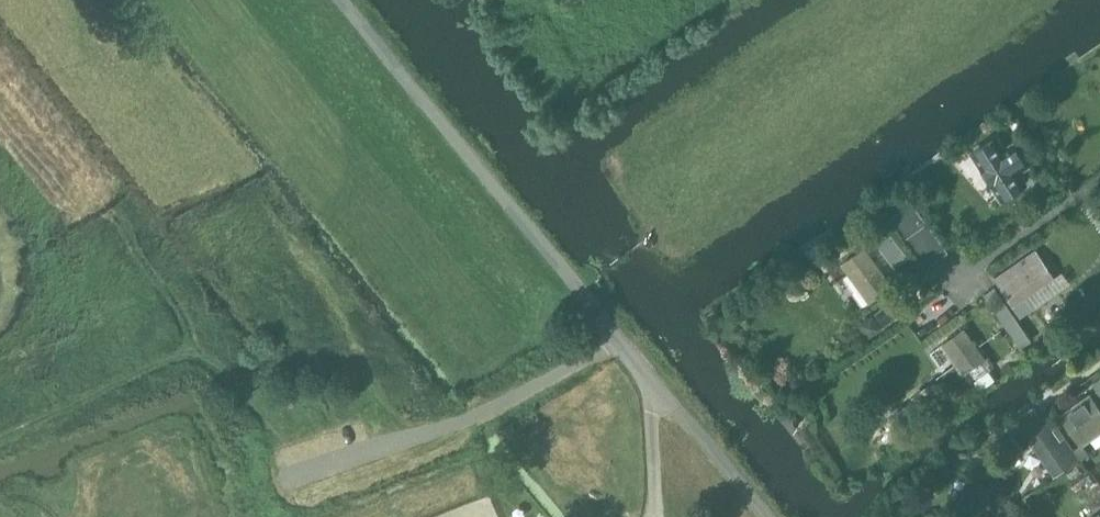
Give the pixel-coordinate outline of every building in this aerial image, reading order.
[(995,136),(970,152),(1001,200),(1025,184),(1017,171),(1027,165),(1013,142),(1003,149),(995,136)] [(891,210),(925,264),(947,250),(913,196),(891,210)] [(878,238),(877,240),(896,265),(906,255),(888,233),(887,231),(889,229),(878,215),(860,228),(867,237),(874,232),(878,238)] [(862,247),(842,261),(849,271),(869,300),(889,286),(869,257),(862,247)] [(1035,250),(996,277),(1023,315),(1033,307),(1025,296),(1054,276),(1035,250)] [(1021,347),(1032,340),(995,285),(984,293),(1021,347)] [(901,311),(892,298),(874,310),(883,324),(901,311)] [(880,326),(871,313),(858,322),(867,335),(880,326)] [(964,371),(983,358),(963,330),(944,343),(964,371)] [(1078,439),(1073,443),(1080,456),(1087,450),(1082,442),(1099,430),(1099,400),(1096,403),(1089,393),(1060,413),(1078,439)] [(1073,460),(1041,415),(1015,434),(1025,448),(1034,442),(1055,472),(1073,460)]
